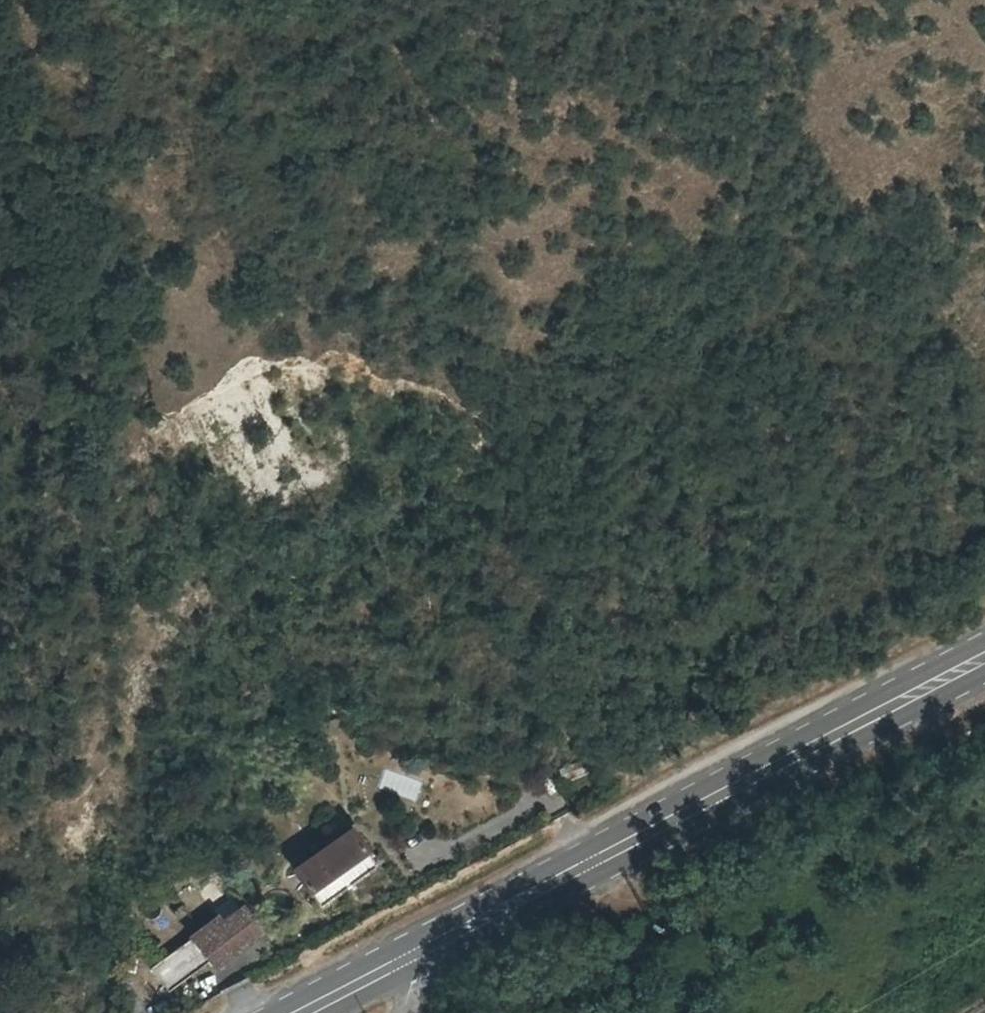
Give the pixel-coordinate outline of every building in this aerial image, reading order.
[(377,865),(351,828),(296,867),(320,905),(377,865)] [(238,901),(153,967),(170,988),(207,959),(213,966),(259,928),(238,901)]
